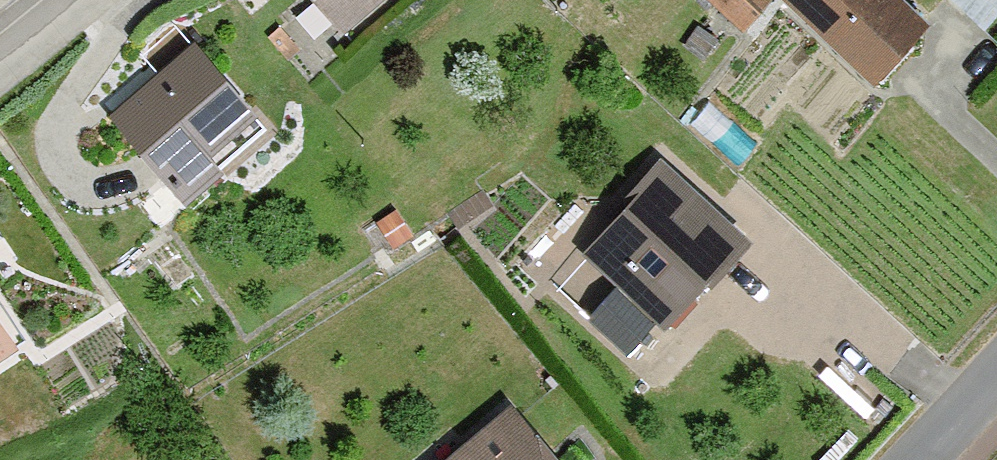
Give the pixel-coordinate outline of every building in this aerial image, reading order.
[(324,28),(357,0),(299,0),(324,28)] [(743,32),(773,0),(708,0),(743,32)] [(875,87),(931,27),(902,0),(782,0),(875,87)] [(255,120),(182,34),(98,106),(171,192),(255,120)] [(749,233),(662,157),(583,248),(621,280),(664,317),(670,323),(749,233)] [(398,211),(378,224),(393,249),(413,237),(398,211)] [(635,350),(664,317),(621,280),(592,313),(635,350)] [(28,345),(0,300),(0,363),(28,345)] [(501,401),(434,459),(552,459),(501,401)]
